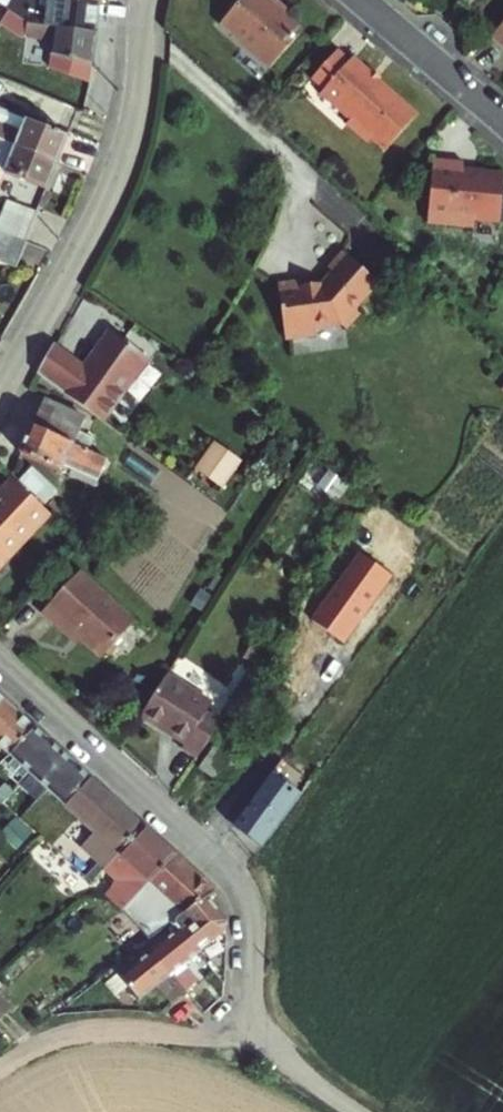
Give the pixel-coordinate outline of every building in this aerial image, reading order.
[(58,8),(24,5),(17,0),(13,0),(8,14),(22,23),(23,23),(96,30),(101,0),(59,0),(58,8)] [(24,5),(58,8),(59,0),(25,0),(24,5)] [(277,2),(279,0),(240,0),(222,21),(274,66),(307,27),(277,2)] [(90,81),(96,30),(23,23),(22,36),(55,42),(52,64),(90,81)] [(354,60),(340,48),(317,76),(329,86),(324,92),(354,118),(349,123),(370,141),(375,136),(390,150),(422,113),(357,56),(354,60)] [(56,162),(67,135),(0,107),(0,138),(56,162)] [(56,162),(0,138),(0,171),(4,173),(46,189),(56,162)] [(502,206),(502,175),(465,172),(466,163),(436,161),(430,226),(475,230),(476,220),(502,222),(502,206)] [(27,241),(28,241),(40,213),(12,201),(0,229),(13,234),(27,241)] [(0,229),(0,230),(0,259),(17,266),(27,241),(13,234),(0,229)] [(288,290),(330,322),(343,322),(350,328),(364,312),(359,308),(383,281),(348,249),(333,265),(336,269),(329,277),(310,278),(310,271),(287,272),(288,290)] [(330,322),(288,290),(289,330),(317,330),(317,322),(330,322)] [(57,340),(39,374),(124,418),(159,351),(112,327),(95,360),(57,340)] [(84,418),(45,401),(21,455),(95,486),(107,460),(73,443),(84,418)] [(221,436),(200,463),(228,485),(249,457),(221,436)] [(12,479),(0,492),(0,567),(8,559),(10,562),(52,519),(12,479)] [(56,490),(43,479),(33,492),(45,503),(56,490)] [(136,622),(80,571),(43,612),(72,639),(77,634),(103,657),(136,622)] [(229,697),(246,673),(239,668),(222,691),(229,697)] [(137,708),(142,712),(167,672),(165,670),(137,708)] [(167,672),(142,712),(166,730),(192,690),(167,672)] [(190,754),(214,719),(203,710),(208,703),(192,690),(166,730),(179,740),(177,744),(190,754)] [(0,697),(0,750),(5,754),(31,725),(0,697)] [(245,733),(230,722),(200,768),(215,779),(245,733)] [(68,759),(31,725),(5,754),(23,771),(8,787),(28,806),(42,789),(68,759)] [(55,800),(82,772),(68,759),(42,789),(55,800)] [(102,790),(82,772),(55,800),(74,819),(102,790)] [(142,827),(102,790),(74,819),(84,829),(71,844),(100,871),(142,827)] [(295,806),(282,796),(263,822),(276,832),(295,806)] [(173,855),(142,827),(100,871),(119,889),(108,901),(118,912),(129,900),(140,888),(148,881),(173,855)] [(213,891),(173,855),(148,881),(160,892),(153,900),(170,916),(161,924),(165,929),(173,923),(207,896),(213,891)] [(77,871),(65,859),(56,869),(68,880),(77,871)] [(160,892),(148,881),(140,888),(145,893),(153,900),(160,892)] [(207,896),(173,923),(198,953),(226,931),(226,919),(207,896)] [(153,922),(140,933),(149,942),(165,929),(161,924),(159,927),(153,922)] [(191,959),(198,953),(173,923),(165,929),(149,942),(147,943),(188,992),(201,982),(185,963),(191,959)] [(134,939),(142,947),(147,943),(149,942),(140,933),(134,939)] [(142,947),(114,969),(119,975),(106,986),(117,998),(130,988),(141,1000),(157,988),(164,983),(178,999),(188,992),(147,943),(142,947)] [(206,977),(191,959),(185,963),(201,982),(206,977)] [(171,1004),(178,999),(164,983),(157,988),(171,1004)]
